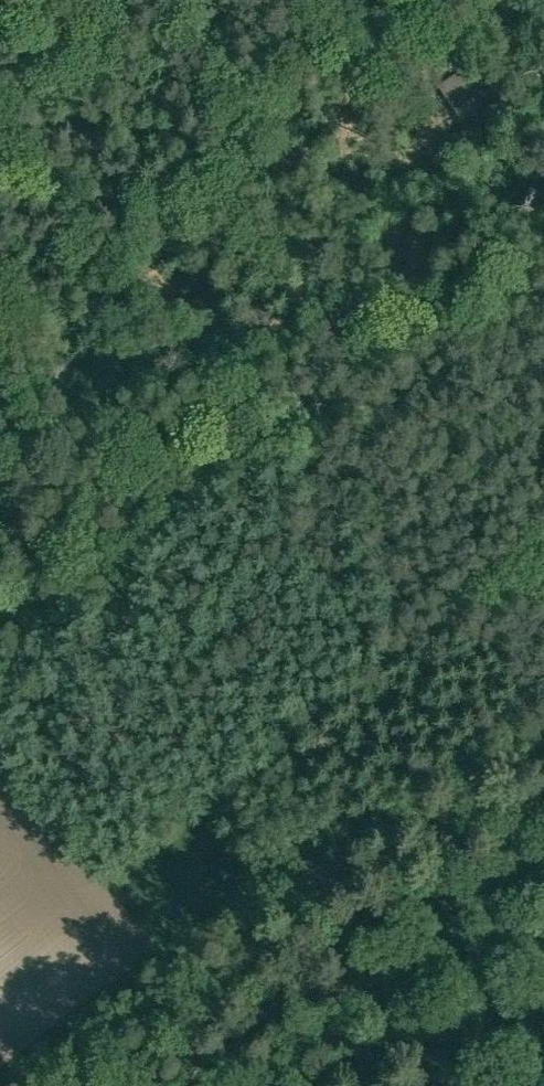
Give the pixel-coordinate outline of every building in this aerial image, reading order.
[(462,114),(463,116),(497,91),(477,63),(459,76),(456,73),(439,85),(460,115),(462,114)]
